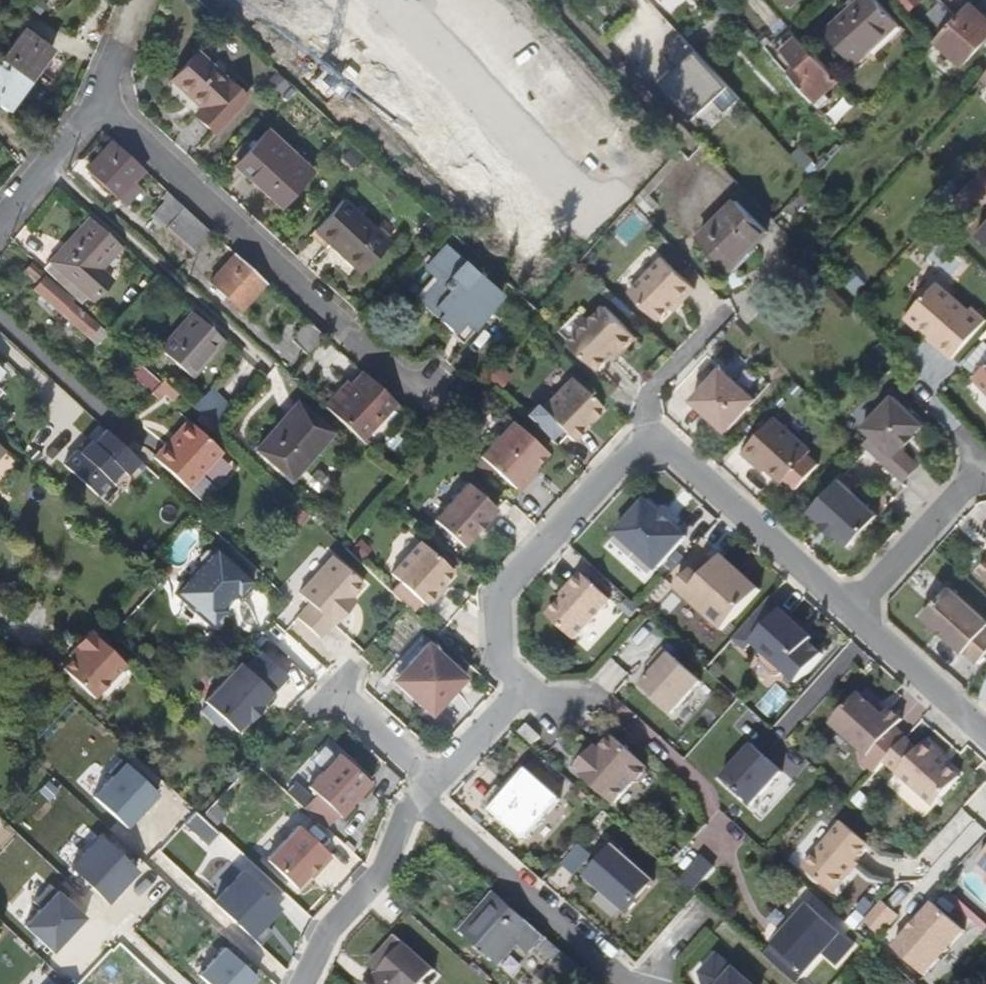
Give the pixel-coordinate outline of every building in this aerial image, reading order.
[(377,0),(318,0),(350,30),(377,0)] [(804,0),(784,0),(793,10),(804,0)] [(825,33),(855,65),(899,24),(877,0),(860,0),(825,33)] [(922,0),(897,0),(909,13),(922,0)] [(944,34),(957,20),(942,4),(928,16),(944,34)] [(722,5),(717,10),(726,20),(731,15),(722,5)] [(985,43),(985,20),(971,5),(957,20),(944,34),(936,44),(963,68),(985,43)] [(0,63),(0,111),(4,115),(51,52),(24,31),(0,63)] [(740,100),(680,35),(662,52),(678,70),(660,86),(693,122),(714,103),(725,114),(740,100)] [(814,105),(839,82),(799,39),(774,61),(814,105)] [(198,118),(216,136),(249,102),(200,54),(174,81),(204,111),(198,118)] [(270,86),(284,99),(292,90),(278,77),(270,86)] [(857,108),(849,115),(859,126),(867,118),(857,108)] [(235,168),(279,210),(312,176),(267,134),(250,153),(239,164),(235,168)] [(133,183),(145,171),(113,142),(88,169),(119,199),(120,197),(125,202),(127,200),(129,202),(140,190),(133,183)] [(239,164),(250,153),(241,145),(230,156),(239,164)] [(354,147),(343,161),(355,171),(366,158),(354,147)] [(806,172),(813,178),(827,165),(823,161),(816,167),(799,149),(791,156),(806,172)] [(676,161),(636,202),(650,215),(660,205),(651,197),(681,166),(676,161)] [(985,190),(985,169),(985,168),(964,192),(975,202),(985,190)] [(813,178),(806,172),(792,188),(799,194),(813,178)] [(975,202),(964,192),(954,201),(970,216),(979,206),(982,209),(985,205),(985,190),(975,202)] [(812,200),(804,192),(787,210),(796,217),(812,200)] [(214,235),(169,194),(163,201),(165,203),(153,216),(167,229),(179,216),(208,242),(214,235)] [(699,239),(730,271),(768,234),(737,202),(699,239)] [(397,255),(350,211),(321,241),(368,286),(397,255)] [(208,242),(179,216),(167,229),(195,255),(208,242)] [(98,270),(121,245),(91,218),(43,270),(80,304),(88,295),(93,298),(109,280),(98,270)] [(977,231),(985,239),(985,222),(977,231)] [(443,324),(455,334),(472,317),(479,323),(502,298),(450,250),(429,272),(449,291),(433,307),(446,320),(443,324)] [(242,311),(267,284),(235,255),(210,282),(242,311)] [(908,303),(944,336),(956,323),(953,321),(969,302),(973,304),(985,290),(950,258),(936,272),(939,275),(908,303)] [(679,301),(693,287),(664,259),(631,293),(658,318),(669,307),(676,300),(679,301)] [(98,345),(108,334),(73,304),(74,302),(48,280),(48,278),(34,265),(26,273),(40,286),(36,292),(98,345)] [(672,309),(679,301),(676,300),(669,307),(672,309)] [(624,354),(638,340),(605,308),(570,344),(599,372),(611,360),(621,350),(624,354)] [(192,316),(159,351),(190,380),(224,344),(192,316)] [(135,324),(126,334),(136,343),(145,333),(135,324)] [(309,356),(326,338),(309,324),(293,342),(309,356)] [(985,366),(985,343),(969,363),(978,374),(985,366)] [(615,364),(624,354),(621,350),(611,360),(615,364)] [(159,382),(132,356),(122,368),(149,392),(150,392),(159,382)] [(498,364),(485,378),(500,392),(513,377),(498,364)] [(978,374),(974,377),(985,390),(985,366),(978,374)] [(692,403),(726,434),(756,401),(721,370),(692,403)] [(362,439),(395,403),(396,403),(364,374),(352,387),(330,410),(362,439)] [(159,382),(150,392),(158,400),(163,394),(170,401),(176,394),(161,380),(159,382)] [(571,443),(603,411),(571,380),(539,411),(543,415),(532,425),(555,447),(565,436),(571,443)] [(330,410),(352,387),(348,383),(325,406),(330,410)] [(204,419),(222,400),(208,388),(190,407),(204,419)] [(917,469),(899,453),(903,449),(904,450),(914,439),(913,438),(922,427),(892,399),(862,431),(870,439),(863,448),(902,485),(917,469)] [(222,400),(204,419),(216,431),(234,411),(222,400)] [(256,449),(289,479),(330,435),(297,405),(256,449)] [(782,485),(811,454),(764,411),(732,446),(741,455),(745,452),(782,485)] [(171,446),(191,425),(186,421),(167,442),(171,446)] [(545,454),(512,422),(479,456),(516,492),(527,481),(523,477),(531,469),(545,454)] [(200,474),(221,452),(191,425),(171,446),(167,442),(153,457),(187,488),(200,474)] [(91,440),(80,451),(77,448),(63,463),(98,494),(110,480),(121,469),(125,473),(126,474),(139,460),(105,430),(94,442),(91,440)] [(80,451),(91,440),(87,437),(77,448),(80,451)] [(121,469),(110,480),(115,485),(125,473),(121,469)] [(527,481),(535,472),(531,469),(523,477),(527,481)] [(200,474),(187,488),(203,502),(216,488),(200,474)] [(836,537),(857,557),(886,526),(838,482),(809,513),(822,524),(821,527),(834,539),(836,537)] [(433,521),(462,547),(495,510),(467,484),(433,521)] [(614,536),(655,573),(685,540),(644,502),(614,536)] [(295,504),(287,514),(300,526),(309,517),(295,504)] [(452,574),(419,543),(389,575),(425,608),(436,596),(433,593),(452,574)] [(199,556),(200,564),(175,591),(211,624),(224,609),(222,607),(234,593),(237,595),(250,581),(214,548),(211,550),(204,551),(199,556)] [(361,585),(329,556),(297,592),(308,602),(295,616),(317,636),(329,623),(331,625),(355,599),(351,596),(361,585)] [(674,591),(722,634),(759,593),(733,569),(730,571),(718,562),(701,581),(691,572),(674,591)] [(545,617),(572,642),(608,602),(578,575),(565,590),(568,592),(545,617)] [(976,665),(985,653),(985,631),(985,630),(985,628),(985,624),(947,590),(921,619),(962,655),(963,654),(976,665)] [(819,656),(806,644),(810,640),(767,602),(748,623),(761,635),(751,646),(764,658),(760,662),(760,668),(770,677),(773,679),(777,679),(781,675),(795,686),(819,656)] [(761,635),(748,623),(730,642),(743,654),(751,646),(761,635)] [(63,665),(94,694),(125,660),(89,628),(76,643),(79,646),(63,665)] [(455,669),(425,640),(406,661),(412,666),(396,683),(428,713),(444,695),(437,688),(455,669)] [(289,674),(263,650),(248,666),(242,661),(207,700),(239,729),(251,717),(263,703),(289,674)] [(668,716),(698,683),(662,651),(651,664),(656,668),(637,689),(668,716)] [(412,666),(406,661),(390,678),(396,683),(412,666)] [(455,669),(437,688),(444,695),(463,676),(455,669)] [(830,727),(867,760),(901,723),(888,712),(881,719),(857,698),(830,727)] [(264,705),(263,703),(251,717),(253,718),(264,705)] [(540,738),(526,725),(519,733),(532,746),(540,738)] [(649,777),(647,769),(611,736),(599,749),(595,745),(573,769),(614,805),(633,783),(642,784),(649,777)] [(958,782),(943,769),(936,762),(938,759),(924,746),(916,754),(903,742),(882,767),(932,811),(958,782)] [(751,747),(720,781),(750,809),(781,775),(751,747)] [(357,788),(363,787),(372,777),(340,748),(307,785),(298,778),(288,789),(327,824),(340,810),(344,813),(355,800),(353,798),(350,796),(357,788)] [(125,758),(92,793),(127,826),(160,791),(125,758)] [(946,766),(938,759),(936,762),(943,769),(946,766)] [(491,807),(525,838),(563,797),(529,766),(491,807)] [(353,798),(363,787),(357,788),(350,796),(353,798)] [(298,821),(266,855),(300,887),(332,853),(298,821)] [(854,863),(867,850),(840,825),(801,869),(831,896),(847,878),(846,872),(854,863)] [(108,901),(139,869),(99,830),(68,862),(108,901)] [(595,830),(570,865),(633,910),(658,874),(595,830)] [(695,888),(715,865),(701,853),(681,876),(695,888)] [(977,865),(985,875),(985,855),(977,865)] [(847,878),(858,867),(854,863),(846,872),(847,878)] [(252,937),(282,907),(241,867),(211,897),(252,937)] [(57,950),(87,911),(54,886),(24,925),(57,950)] [(565,955),(499,897),(464,936),(503,971),(526,946),(538,956),(543,951),(558,964),(565,955)] [(879,937),(896,917),(880,903),(862,923),(879,937)] [(892,949),(925,978),(962,934),(930,906),(892,949)] [(840,936),(806,907),(771,947),(757,935),(751,943),(797,983),(803,977),(804,977),(840,936)] [(367,967),(377,976),(403,946),(393,938),(367,967)] [(260,976),(223,942),(197,970),(212,983),(252,983),(260,976)] [(406,944),(403,946),(377,976),(370,983),(422,983),(435,970),(406,944)] [(716,945),(689,973),(701,983),(757,983),(716,945)]
